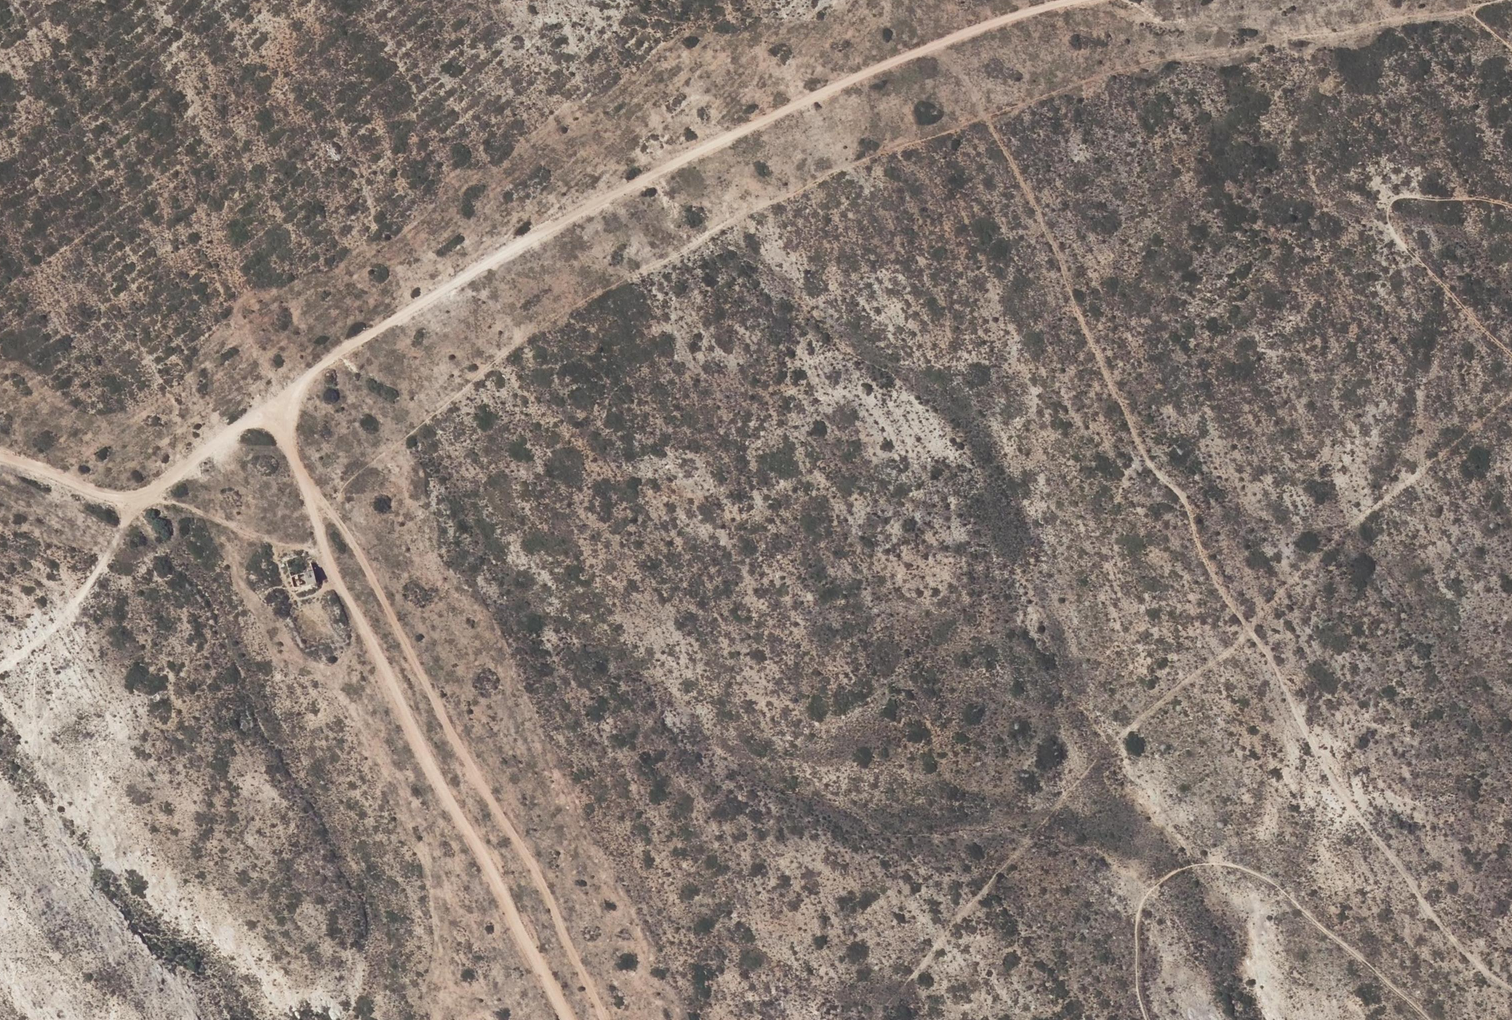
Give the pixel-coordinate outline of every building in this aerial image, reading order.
[(313,573),(297,547),(283,556),(298,582),(313,573)]
